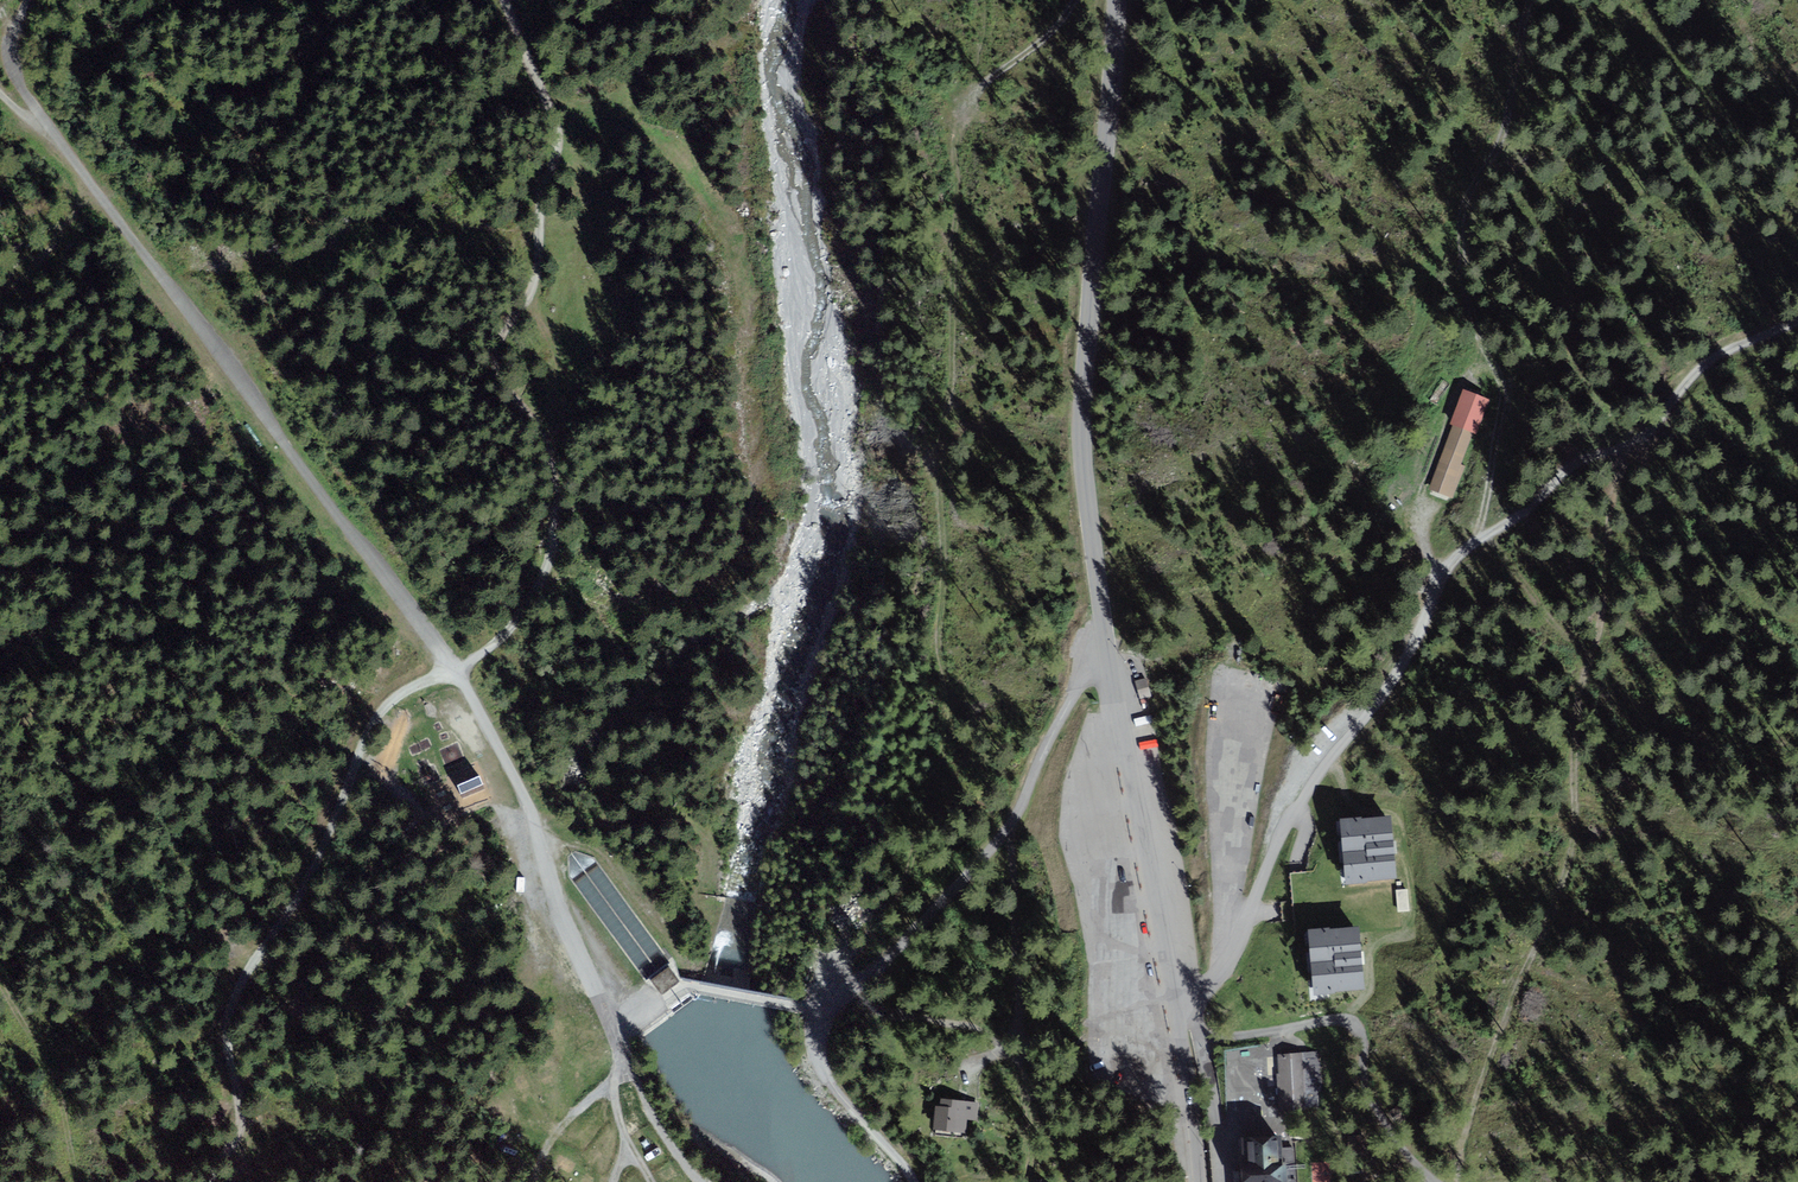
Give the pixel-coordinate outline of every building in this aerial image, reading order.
[(1476,433),(1489,402),(1465,392),(1451,424),(1455,426),(1429,490),(1449,499),(1462,467),(1459,465),(1472,432),(1476,433)] [(1391,818),(1340,823),(1345,869),(1347,886),(1398,881),(1391,818)] [(1398,881),(1347,886),(1345,869),(1292,874),(1298,934),(1307,933),(1359,927),(1360,939),(1403,934),(1398,881)] [(1314,994),(1366,989),(1360,939),(1359,927),(1307,933),(1314,994)] [(662,994),(679,981),(669,968),(651,981),(662,994)] [(1320,1053),(1279,1056),(1282,1108),(1319,1106),(1318,1089),(1322,1089),(1320,1053)] [(942,1107),(937,1107),(936,1132),(965,1133),(966,1119),(977,1120),(978,1103),(942,1101),(942,1107)] [(1286,1139),(1244,1140),(1245,1181),(1287,1181),(1286,1139)]
